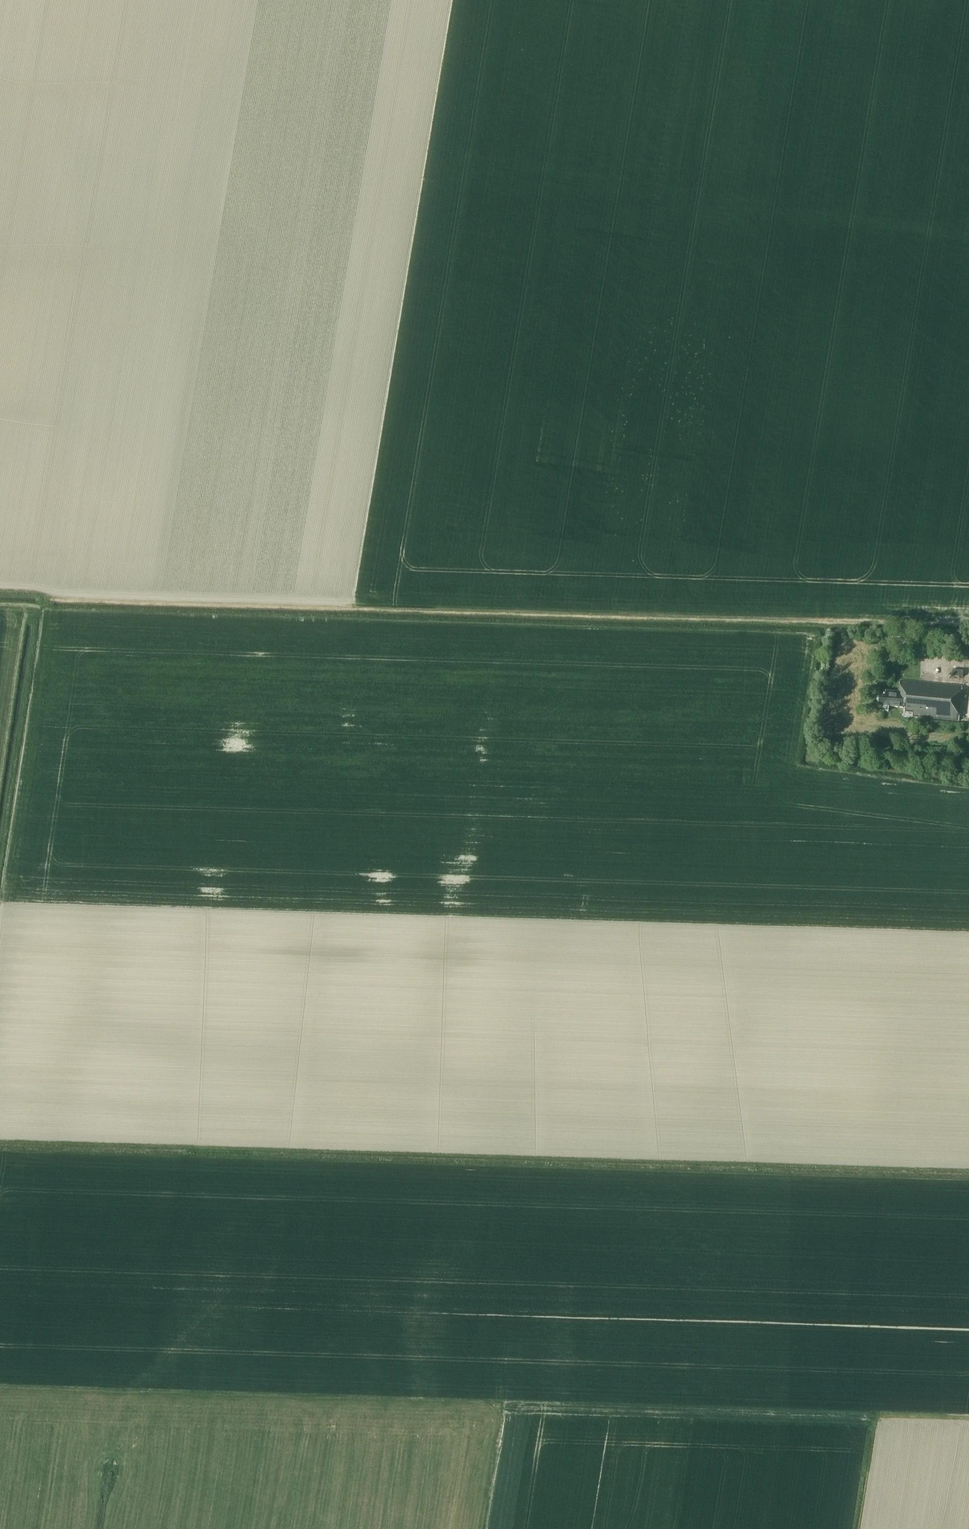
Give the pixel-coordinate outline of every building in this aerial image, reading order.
[(963,686),(900,680),(899,692),(886,691),(886,694),(880,693),(878,697),(878,701),(879,705),(883,706),(882,711),(889,711),(889,706),(905,708),(905,712),(912,713),(912,716),(960,721),(963,686)]
